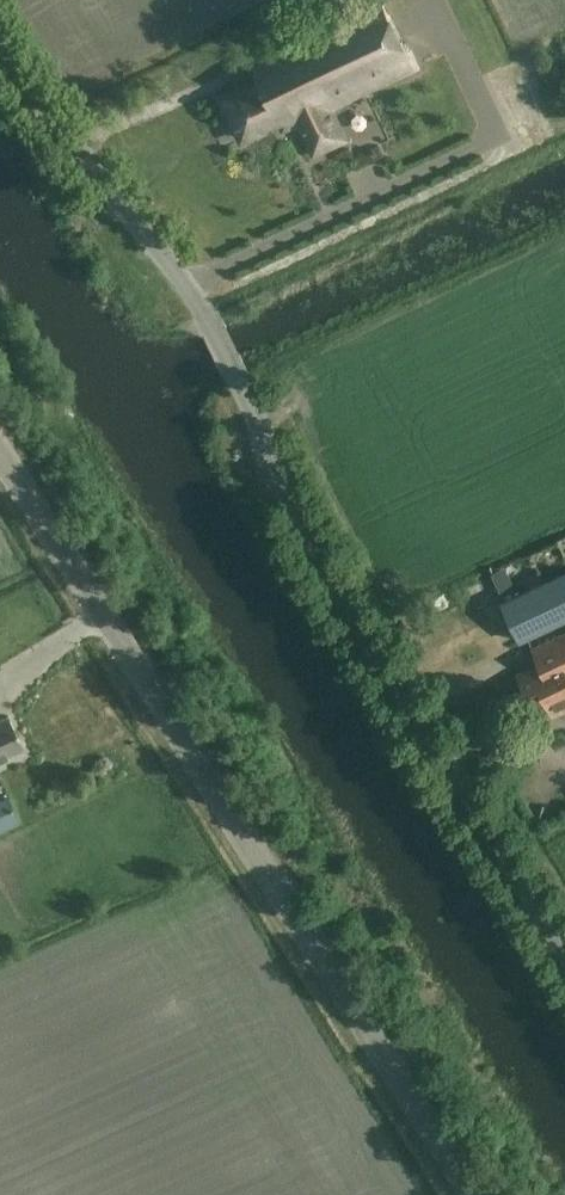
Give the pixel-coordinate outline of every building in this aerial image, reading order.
[(274,120),(278,130),(294,122),(311,159),(349,142),(334,107),(339,105),(349,100),(415,71),(383,0),(368,0),(245,55),(257,81),(220,98),(221,100),(237,137),(274,120)] [(503,604),(522,643),(564,622),(564,574),(503,604)] [(449,605),(444,595),(429,603),(434,613),(449,605)] [(518,676),(536,714),(549,708),(554,718),(564,713),(564,637),(533,651),(539,666),(540,667),(518,676)] [(23,748),(8,715),(0,719),(0,758),(23,748)] [(8,799),(0,802),(0,833),(19,825),(8,799)]
